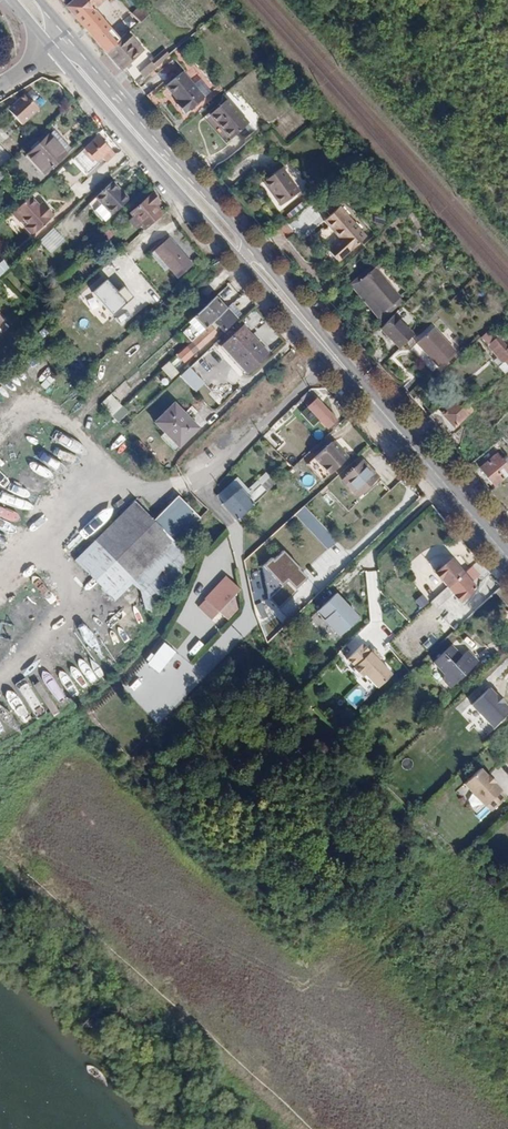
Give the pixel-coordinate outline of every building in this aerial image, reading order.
[(119,39),(92,8),(102,0),(71,0),(64,6),(105,52),(119,39)] [(139,21),(147,14),(139,6),(131,12),(139,21)] [(128,43),(133,38),(127,31),(119,39),(105,52),(121,69),(138,54),(128,43)] [(181,71),(164,85),(177,101),(174,104),(182,113),(185,110),(186,111),(203,96),(181,71)] [(20,125),(40,106),(25,91),(6,109),(20,125)] [(208,113),(229,138),(247,122),(227,98),(208,113)] [(52,129),(25,154),(42,173),(69,148),(52,129)] [(109,164),(116,157),(96,135),(83,147),(95,160),(101,155),(109,164)] [(281,165),(263,179),(274,193),(273,194),(281,204),(300,190),(281,165)] [(110,214),(128,198),(111,180),(94,196),(110,214)] [(142,227),(159,212),(152,203),(156,199),(150,193),(129,212),(131,215),(138,223),(142,227)] [(32,234),(53,214),(46,207),(43,210),(39,206),(30,196),(12,212),(19,221),(22,218),(28,224),(25,227),(32,234)] [(367,236),(340,205),(324,219),(329,225),(350,250),(367,236)] [(138,223),(131,215),(127,220),(133,228),(138,223)] [(320,215),(315,219),(324,229),(329,225),(324,219),(320,215)] [(329,225),(324,229),(313,239),(334,263),(350,250),(329,225)] [(52,254),(67,240),(56,228),(41,241),(52,254)] [(92,251),(112,234),(107,228),(87,245),(92,251)] [(176,276),(191,263),(168,237),(153,250),(176,276)] [(354,281),(380,311),(398,296),(372,266),(354,281)] [(106,280),(92,293),(112,315),(134,296),(124,285),(116,292),(106,280)] [(214,296),(186,322),(197,333),(212,320),(225,307),(214,296)] [(222,330),(235,318),(225,307),(212,320),(222,330)] [(393,309),(380,323),(388,331),(401,317),(393,309)] [(401,317),(388,331),(399,342),(413,329),(401,317)] [(214,332),(208,325),(176,354),(183,362),(214,332)] [(241,325),(220,345),(245,371),(266,352),(241,325)] [(430,357),(447,342),(434,326),(416,341),(430,357)] [(494,326),(480,338),(496,356),(503,363),(499,367),(505,374),(507,371),(507,342),(494,326)] [(455,350),(447,342),(430,357),(437,365),(455,350)] [(503,363),(496,356),(492,360),(499,367),(503,363)] [(69,366),(77,374),(86,366),(78,358),(69,366)] [(170,378),(176,373),(167,362),(161,367),(170,378)] [(414,372),(399,385),(406,392),(420,380),(414,372)] [(48,390),(55,378),(48,375),(42,386),(48,390)] [(311,396),(307,391),(301,397),(305,402),(311,396)] [(336,420),(311,396),(305,402),(308,405),(306,407),(309,411),(312,409),(320,418),(318,420),(327,429),(336,420)] [(110,414),(121,404),(115,398),(104,408),(110,414)] [(440,407),(431,416),(451,441),(462,430),(458,426),(473,412),(469,407),(461,398),(445,413),(440,407)] [(302,403),(298,400),(292,406),(295,409),(302,403)] [(173,402),(153,422),(177,446),(197,426),(173,402)] [(127,411),(121,404),(110,414),(116,421),(127,411)] [(295,409),(292,406),(280,418),(286,425),(298,413),(295,409)] [(312,427),(318,420),(320,418),(312,409),(309,411),(303,419),(312,427)] [(313,458),(328,474),(348,456),(342,449),(339,451),(331,442),(313,458)] [(497,455),(480,469),(495,486),(507,474),(507,468),(497,455)] [(49,458),(46,465),(67,475),(70,468),(49,458)] [(322,480),(328,474),(313,458),(308,463),(322,480)] [(376,477),(361,460),(341,479),(355,495),(376,477)] [(257,500),(268,490),(263,485),(253,495),(257,500)] [(219,495),(223,504),(234,493),(228,487),(219,495)] [(234,493),(248,508),(251,505),(248,499),(238,489),(234,493)] [(223,504),(236,519),(248,508),(234,493),(223,504)] [(248,499),(251,505),(257,500),(253,495),(248,499)] [(92,540),(132,581),(173,541),(132,500),(92,540)] [(294,515),(323,547),(332,539),(302,507),(294,515)] [(13,523),(16,515),(0,508),(0,517),(13,523)] [(178,511),(173,516),(182,527),(188,521),(178,511)] [(283,581),(292,590),(306,575),(278,549),(259,569),(278,587),(283,581)] [(365,552),(355,562),(364,571),(374,561),(365,552)] [(436,572),(447,586),(450,584),(462,573),(450,560),(436,572)] [(364,571),(355,562),(349,568),(358,577),(364,571)] [(15,580),(28,573),(25,567),(12,574),(15,580)] [(378,570),(365,571),(367,622),(380,622),(378,570)] [(450,584),(447,586),(460,601),(475,588),(462,573),(450,584)] [(210,620),(216,613),(226,621),(239,605),(231,598),(239,588),(221,574),(195,608),(210,620)] [(331,592),(310,613),(335,638),(356,618),(331,592)] [(422,595),(413,600),(418,609),(427,604),(422,595)] [(18,596),(13,600),(21,612),(27,608),(18,596)] [(102,612),(90,622),(118,653),(129,643),(102,612)] [(0,616),(0,621),(14,631),(18,626),(2,614),(0,616)] [(445,634),(451,627),(442,621),(437,628),(445,634)] [(286,640),(291,645),(298,640),(292,634),(286,640)] [(428,649),(436,640),(431,635),(423,644),(428,649)] [(450,681),(480,654),(474,647),(467,653),(457,642),(440,659),(450,671),(449,679),(450,681)] [(152,657),(163,666),(172,654),(161,645),(152,657)] [(368,653),(361,645),(345,661),(353,669),(351,670),(360,679),(363,676),(376,689),(389,676),(377,662),(379,659),(371,650),(368,653)] [(484,659),(480,654),(450,681),(456,686),(484,659)] [(63,698),(49,675),(41,680),(55,702),(63,698)] [(14,687),(33,717),(45,710),(49,715),(55,712),(36,682),(26,688),(23,682),(14,687)] [(507,715),(507,705),(505,703),(506,702),(499,694),(498,695),(491,688),(473,705),(495,727),(507,715)] [(14,699),(6,704),(19,726),(27,721),(14,699)] [(2,738),(2,723),(9,723),(9,717),(0,717),(0,738),(2,738)] [(483,818),(505,799),(478,767),(456,786),(483,818)]
